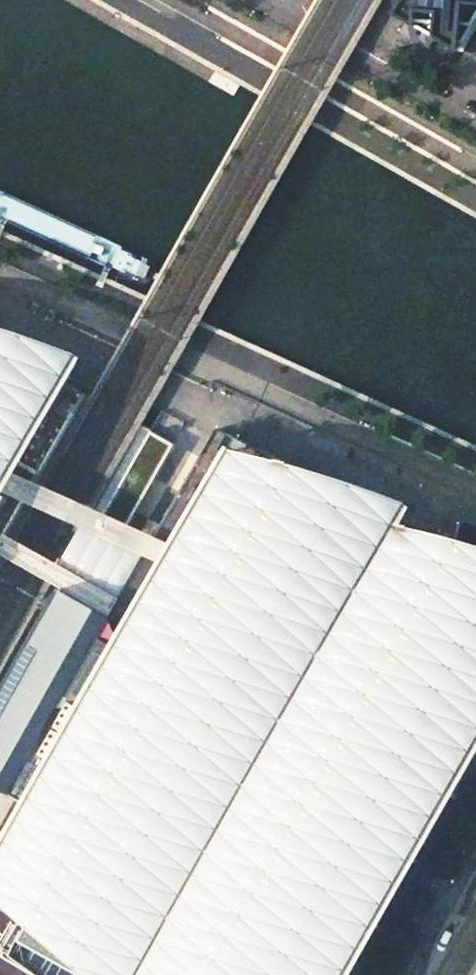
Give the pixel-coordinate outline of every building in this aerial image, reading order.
[(406,17),(433,32),(465,51),(475,32),(475,0),(415,0),(406,17)] [(6,546),(26,512),(92,395),(87,393),(64,432),(24,409),(48,365),(0,338),(0,557),(6,546)] [(48,365),(24,409),(64,432),(87,393),(90,388),(48,365)] [(143,424),(58,575),(68,581),(73,572),(78,575),(107,525),(124,535),(175,444),(151,430),(151,429),(143,424)] [(352,561),(378,515),(262,449),(246,478),(204,454),(151,548),(307,636),(316,620),(350,560),(352,561)] [(262,449),(378,515),(440,550),(455,549),(470,550),(475,551),(475,546),(262,449)] [(379,626),(379,618),(380,611),(382,604),(384,597),(392,583),(396,577),(401,572),(407,567),(413,562),(426,555),(440,550),(378,515),(352,561),(350,560),(316,620),(386,660),(384,655),(382,648),(380,641),(379,634),(379,626)] [(395,675),(391,669),(386,660),(316,620),(307,636),(151,548),(119,604),(452,792),(475,749),(475,702),(469,703),(462,704),(454,704),(447,704),(439,702),(425,698),(418,694),(412,690),(406,686),(401,681),(395,675)] [(470,550),(455,549),(440,550),(426,555),(413,562),(407,567),(401,572),(396,577),(392,583),(384,597),(382,604),(380,611),(379,618),(379,626),(379,634),(380,641),(382,648),(384,655),(386,660),(391,669),(395,675),(401,681),(406,686),(412,690),(418,694),(425,698),(439,702),(447,704),(454,704),(462,704),(469,703),(475,702),(475,551),(470,550)] [(452,792),(119,604),(106,597),(99,609),(63,588),(0,700),(0,974),(349,974),(452,792)]
